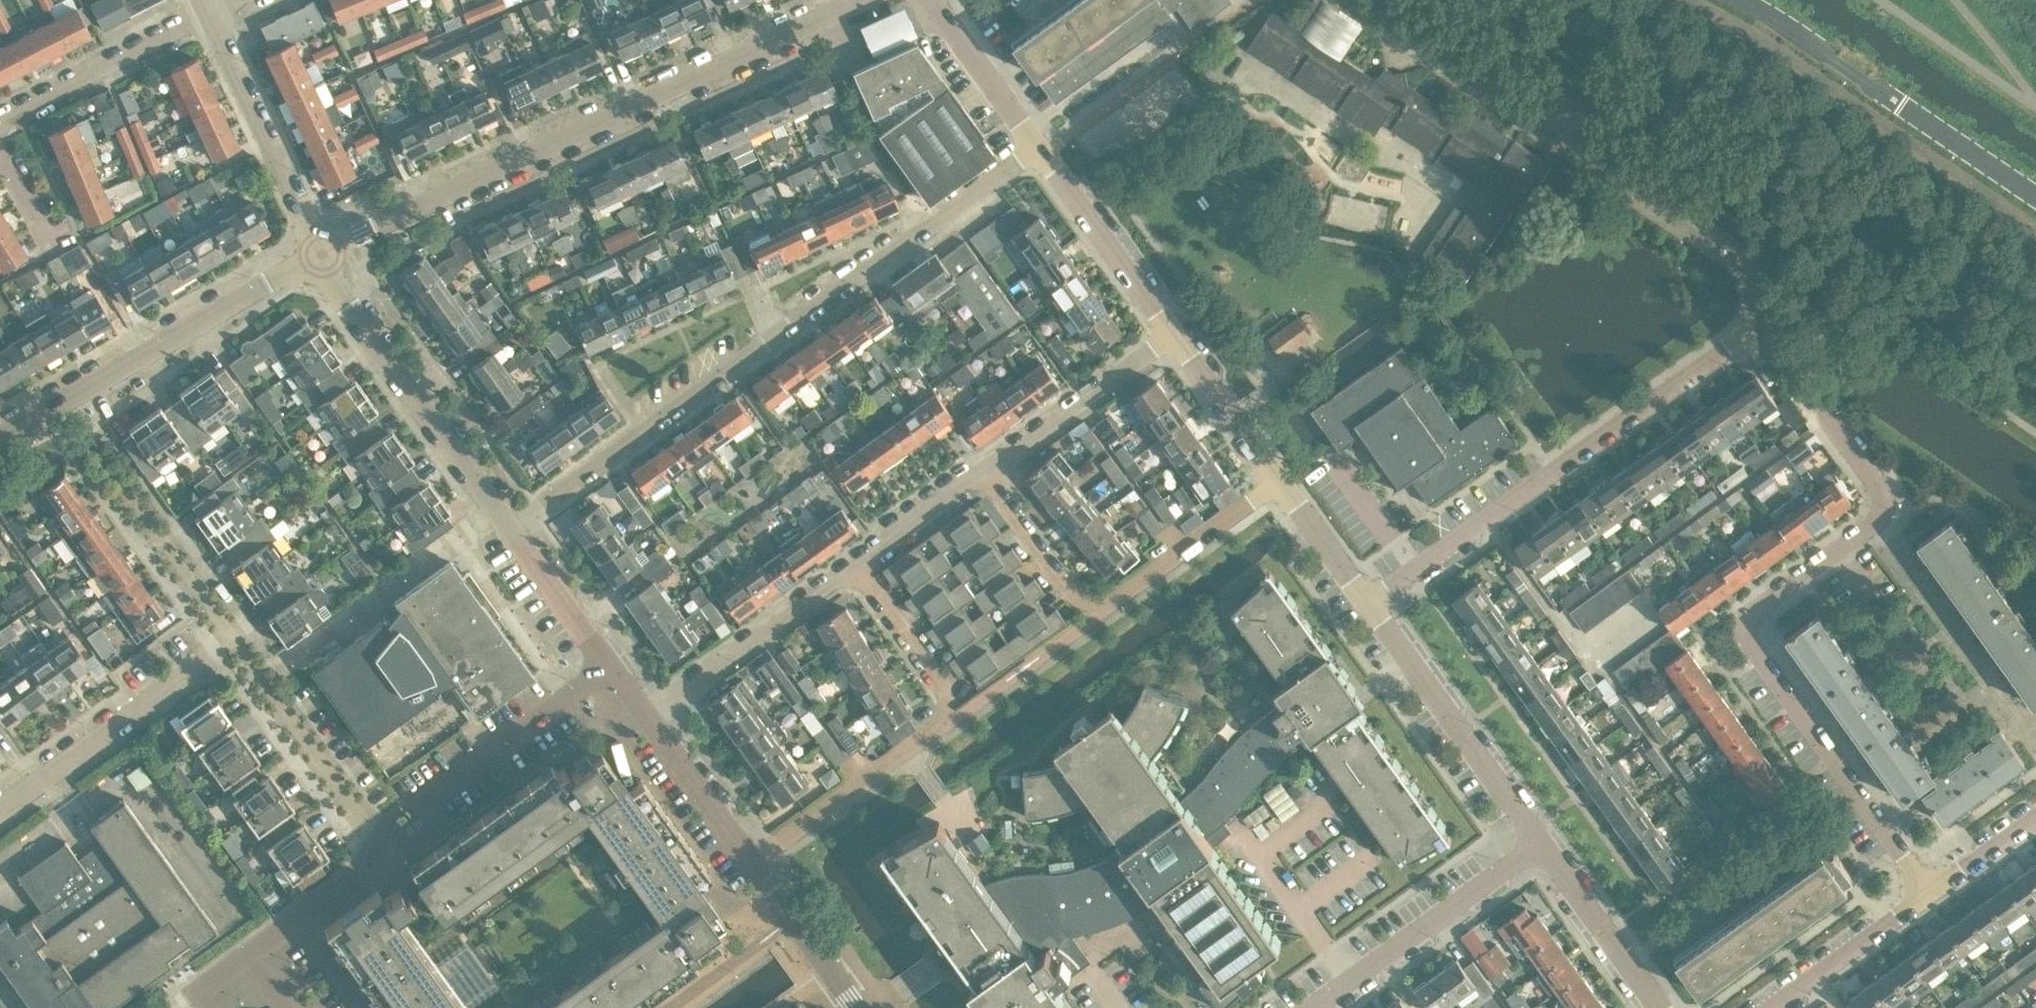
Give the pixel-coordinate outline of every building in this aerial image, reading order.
[(44,10),(54,5),(52,0),(39,0),(44,10)] [(91,3),(104,28),(159,0),(96,0),(91,3)] [(313,0),(287,12),(299,37),(324,25),(313,0)] [(356,0),(330,0),(338,20),(360,11),(356,0)] [(360,11),(383,2),(382,0),(356,0),(360,11)] [(487,1),(491,12),(506,6),(503,0),(490,0),(487,1)] [(535,2),(542,16),(550,12),(544,0),(539,0),(535,2)] [(550,12),(559,9),(555,0),(544,0),(550,12)] [(590,8),(603,2),(602,0),(586,0),(590,8)] [(687,26),(675,0),(654,10),(666,36),(687,26)] [(687,26),(709,16),(702,0),(675,0),(687,26)] [(1040,75),(1042,73),(1046,79),(1041,82),(1056,103),(1175,18),(1170,11),(1177,7),(1172,0),(1075,0),(1072,2),(1056,13),(1015,43),(1039,76),(1040,75)] [(1177,7),(1193,29),(1232,1),(1232,0),(1172,0),(1177,7)] [(1342,58),(1364,25),(1326,0),(1314,0),(1296,27),(1274,12),(1266,23),(1265,23),(1248,49),(1374,133),(1382,121),(1471,182),(1434,237),(1433,236),(1422,252),(1464,281),(1512,209),(1518,213),(1543,177),(1551,165),(1470,110),(1461,122),(1406,85),(1407,84),(1407,72),(1397,74),(1387,67),(1380,77),(1374,78),(1374,79),(1342,58)] [(487,1),(471,8),(476,19),(491,12),(487,1)] [(53,19),(68,46),(91,34),(77,7),(53,19)] [(902,7),(858,28),(874,62),(914,43),(918,41),(902,7)] [(471,8),(462,12),(467,22),(475,19),(471,8)] [(654,10),(632,20),(644,46),(666,36),(654,10)] [(506,11),(498,15),(506,32),(513,29),(506,11)] [(260,25),(272,50),(292,41),(299,37),(287,12),(260,25)] [(493,39),(507,33),(506,32),(498,15),(468,29),(480,54),(496,46),(493,39)] [(1,33),(12,27),(6,17),(0,20),(0,30),(1,33)] [(46,57),(68,46),(53,19),(32,30),(46,57)] [(621,56),(644,46),(632,20),(609,31),(621,56)] [(410,32),(415,44),(428,39),(423,27),(410,32)] [(11,41),(25,68),(46,57),(32,30),(11,41)] [(580,76),(602,65),(586,31),(564,41),(568,50),(580,76)] [(398,38),(403,50),(415,44),(410,32),(398,38)] [(442,59),(469,46),(471,45),(465,32),(435,45),(442,59)] [(386,43),(391,55),(403,50),(398,38),(386,43)] [(11,41),(0,47),(0,72),(4,79),(25,68),(11,41)] [(272,50),(266,53),(265,54),(276,77),(303,64),(292,41),(272,50)] [(327,57),(337,53),(338,52),(333,42),(322,47),(322,48),(327,57)] [(373,48),(378,60),(391,55),(386,43),(373,48)] [(879,132),(929,201),(994,154),(948,89),(938,77),(914,43),(874,62),(852,72),(879,132)] [(426,49),(432,63),(442,59),(435,45),(426,49)] [(316,63),(327,57),(322,48),(311,53),(316,63)] [(558,86),(580,76),(568,50),(546,60),(558,86)] [(171,70),(181,91),(206,79),(196,59),(171,70)] [(391,64),(397,77),(407,73),(401,59),(391,64)] [(546,60),(525,70),(524,70),(536,96),(558,86),(546,60)] [(536,96),(524,70),(525,70),(521,63),(498,73),(514,107),(536,96)] [(303,64),(276,77),(286,99),(313,86),(303,64)] [(382,67),(389,81),(397,77),(391,64),(382,67)] [(824,68),(802,78),(814,104),(836,94),(824,68)] [(360,78),(366,92),(383,84),(377,70),(360,78)] [(802,78),(780,88),(792,114),(814,104),(802,78)] [(191,113),(217,102),(206,79),(181,91),(191,113)] [(347,102),(357,97),(359,96),(354,85),(342,90),(347,102)] [(313,86),(286,99),(296,120),(324,107),(313,86)] [(780,88),(758,98),(770,124),(792,114),(780,88)] [(332,95),(337,106),(347,102),(342,90),(332,95)] [(482,90),(461,100),(473,126),(495,116),(482,90)] [(758,98),(736,109),(748,135),(770,124),(758,98)] [(461,100),(439,110),(451,136),(473,126),(461,100)] [(202,135),(227,124),(217,102),(191,113),(202,135)] [(110,130),(123,125),(115,105),(101,110),(110,130)] [(141,112),(146,122),(158,116),(153,106),(141,112)] [(324,107),(296,120),(306,142),(334,129),(324,107)] [(407,157),(430,146),(418,120),(417,121),(412,109),(381,124),(394,152),(403,147),(407,157)] [(736,109),(715,119),(727,145),(748,135),(736,109)] [(141,112),(137,114),(136,110),(126,114),(130,122),(129,122),(134,133),(144,129),(142,124),(146,122),(141,112)] [(430,146),(451,136),(439,110),(418,120),(430,146)] [(818,115),(825,130),(833,126),(828,112),(819,115),(818,115)] [(811,120),(819,132),(825,130),(818,115),(811,120)] [(727,145),(715,119),(692,129),(704,155),(727,145)] [(49,134),(58,157),(84,146),(74,123),(49,134)] [(114,128),(119,141),(130,136),(125,124),(114,128)] [(227,124),(202,135),(212,158),(238,146),(227,124)] [(134,133),(140,147),(150,143),(144,129),(134,133)] [(334,129),(306,142),(317,164),(344,151),(334,129)] [(368,145),(377,141),(380,140),(374,129),(363,135),(368,145)] [(776,137),(782,150),(789,147),(785,133),(776,137)] [(353,140),(358,150),(368,145),(363,135),(353,140)] [(782,150),(776,137),(775,137),(775,135),(767,140),(775,153),(782,150)] [(119,141),(124,153),(135,148),(130,136),(119,141)] [(672,138),(650,149),(662,175),(684,164),(672,138)] [(843,149),(848,159),(852,168),(875,157),(864,139),(843,149)] [(140,147),(144,159),(155,154),(150,143),(140,147)] [(93,168),(84,146),(58,157),(68,179),(93,168)] [(124,153),(130,165),(140,161),(135,148),(124,153)] [(650,149),(628,159),(640,185),(662,175),(650,149)] [(832,155),(836,164),(848,159),(843,149),(832,155)] [(344,151),(317,164),(327,185),(354,172),(344,151)] [(731,155),(738,170),(745,167),(741,152),(732,155),(731,155)] [(144,159),(150,172),(161,168),(155,154),(144,159)] [(724,161),(732,173),(738,170),(731,155),(724,161)] [(259,168),(255,159),(244,165),(249,173),(259,168)] [(628,159),(607,169),(619,195),(640,185),(628,159)] [(135,178),(144,174),(146,174),(140,161),(130,165),(135,178)] [(803,181),(815,175),(810,164),(798,170),(803,181)] [(68,179),(77,201),(103,190),(93,168),(68,179)] [(619,195),(607,169),(585,179),(585,181),(578,185),(586,201),(593,198),(596,205),(619,195)] [(786,176),(791,186),(803,181),(798,170),(786,176)] [(216,190),(225,184),(217,171),(208,176),(216,190)] [(170,175),(155,182),(161,194),(176,187),(170,175)] [(870,175),(858,181),(874,216),(898,205),(886,181),(876,186),(870,175)] [(200,181),(207,194),(216,190),(208,176),(200,181)] [(874,216),(858,181),(835,191),(852,227),(874,216)] [(667,185),(674,200),(681,197),(677,183),(667,185)] [(659,190),(667,203),(674,200),(667,185),(659,190)] [(756,202),(770,196),(764,185),(751,191),(756,202)] [(565,189),(542,199),(554,225),(577,215),(565,189)] [(103,190),(77,201),(86,223),(112,213),(103,190)] [(852,227),(835,191),(813,202),(818,213),(829,237),(852,227)] [(172,212),(180,208),(172,194),(164,199),(172,212)] [(155,204),(163,218),(172,212),(164,199),(155,204)] [(542,199),(521,209),(533,235),(554,225),(542,199)] [(251,202),(231,214),(247,242),(268,230),(251,202)] [(624,206),(630,220),(638,217),(633,203),(624,205),(624,206)] [(616,211),(624,223),(630,220),(624,206),(616,211)] [(1013,207),(1003,214),(1017,233),(1025,227),(1027,225),(1013,207)] [(529,267),(521,241),(533,235),(521,209),(499,219),(511,245),(522,270),(529,267)] [(806,248),(829,237),(818,213),(795,223),(806,248)] [(14,234),(1,214),(0,215),(0,243),(14,234)] [(225,255),(247,242),(231,214),(209,227),(225,255)] [(1017,233),(1003,214),(992,222),(1006,241),(1017,233)] [(127,235),(136,230),(128,217),(119,222),(127,235)] [(511,245),(499,219),(477,230),(489,256),(510,246),(511,245)] [(110,227),(118,240),(127,235),(119,222),(110,227)] [(1006,241),(992,222),(981,230),(995,249),(1006,241)] [(784,258),(806,248),(795,223),(772,234),(784,258)] [(672,240),(687,233),(683,224),(668,231),(672,240)] [(204,268),(225,255),(209,227),(188,240),(204,268)] [(1021,246),(1036,266),(1061,248),(1046,228),(1032,238),(1025,227),(1017,233),(1025,243),(1021,246)] [(995,249),(981,230),(971,238),(984,257),(995,249)] [(615,231),(601,238),(608,252),(622,245),(615,231)] [(559,235),(566,250),(573,247),(569,233),(559,235)] [(14,234),(0,243),(0,264),(3,269),(26,255),(14,234)] [(455,253),(443,259),(447,267),(460,258),(470,251),(462,234),(449,240),(455,253)] [(760,269),(784,258),(772,234),(750,244),(746,236),(734,242),(748,271),(759,266),(760,269)] [(551,241),(560,253),(566,250),(559,235),(551,241)] [(103,247),(97,236),(88,241),(94,252),(103,247)] [(644,253),(659,246),(655,237),(640,244),(644,253)] [(182,280),(204,268),(188,240),(166,253),(182,280)] [(976,349),(992,337),(1021,317),(966,241),(941,260),(936,253),(915,268),(934,293),(940,301),(957,289),(985,328),(969,340),(976,349)] [(735,281),(733,278),(744,273),(731,243),(707,254),(705,251),(696,255),(701,266),(702,266),(714,291),(735,281)] [(625,250),(630,260),(644,253),(640,244),(625,250)] [(68,251),(80,271),(90,265),(78,245),(68,251)] [(508,261),(516,273),(522,270),(511,245),(510,246),(515,256),(508,261)] [(1036,266),(1051,287),(1076,269),(1061,248),(1036,266)] [(569,255),(575,267),(586,262),(581,250),(569,255)] [(80,271),(68,251),(57,257),(69,277),(80,271)] [(161,293),(182,280),(166,253),(144,265),(161,293)] [(400,271),(414,291),(447,267),(443,259),(432,267),(423,254),(400,271)] [(603,274),(618,267),(613,255),(597,262),(603,274)] [(69,277),(57,257),(46,263),(58,284),(69,277)] [(460,258),(447,267),(414,291),(429,311),(452,294),(444,283),(455,275),(454,274),(464,264),(460,258)] [(583,269),(588,281),(603,274),(597,262),(583,269)] [(559,263),(548,269),(553,279),(564,273),(559,263)] [(133,298),(138,306),(161,293),(144,265),(121,279),(114,266),(104,272),(123,304),(133,298)] [(702,266),(701,266),(681,276),(692,301),(714,291),(702,266)] [(913,307),(914,308),(934,293),(915,268),(895,282),(900,288),(890,296),(906,318),(913,313),(910,310),(913,307)] [(24,273),(31,285),(38,281),(31,269),(24,273)] [(1066,307),(1066,308),(1091,290),(1076,269),(1051,287),(1066,307)] [(31,285),(24,273),(15,278),(22,291),(31,285)] [(571,287),(581,282),(577,273),(566,278),(571,287)] [(671,311),(660,286),(660,285),(656,276),(634,287),(638,296),(639,295),(650,321),(671,311)] [(660,285),(660,286),(671,311),(692,301),(681,276),(660,285)] [(478,290),(486,300),(496,293),(489,282),(478,290)] [(465,300),(457,290),(452,294),(429,311),(442,330),(466,313),(476,306),(470,296),(465,300)] [(1072,316),(1081,328),(1106,310),(1091,290),(1066,308),(1066,307),(1058,312),(1065,322),(1072,316)] [(1021,308),(1032,300),(1027,293),(1016,301),(1021,308)] [(72,307),(89,335),(110,322),(93,294),(72,307)] [(638,296),(617,305),(629,331),(650,321),(639,295),(638,296)] [(893,322),(898,323),(906,318),(890,296),(880,303),(876,297),(855,312),(871,334),(873,337),(893,322)] [(1032,300),(1021,308),(1027,316),(1038,308),(1032,300)] [(617,305),(596,315),(608,340),(629,331),(617,305)] [(67,347),(89,335),(72,307),(51,319),(67,347)] [(314,330),(306,320),(302,323),(292,310),(240,347),(243,352),(229,363),(244,383),(259,372),(253,364),(269,353),(274,361),(279,357),(289,372),(329,343),(318,327),(314,330)] [(1085,334),(1097,350),(1122,331),(1106,310),(1081,328),(1074,333),(1078,339),(1085,334)] [(855,312),(836,326),(852,348),(871,334),(855,312)] [(465,344),(471,353),(496,335),(489,326),(479,332),(466,313),(442,330),(457,350),(465,344)] [(492,324),(489,325),(496,334),(510,324),(503,315),(496,320),(492,324)] [(575,325),(587,351),(608,340),(596,315),(575,325)] [(1269,339),(1280,353),(1308,332),(1298,318),(1269,339)] [(46,360),(67,347),(51,319),(29,332),(46,360)] [(836,326),(816,341),(832,363),(852,348),(836,326)] [(571,347),(557,329),(542,340),(556,358),(571,347)] [(24,373),(46,360),(29,332),(8,345),(24,373)] [(1046,342),(1051,350),(1062,342),(1056,334),(1046,342)] [(501,363),(493,352),(503,345),(496,335),(471,353),(478,362),(470,368),(484,388),(507,371),(517,364),(511,356),(501,363)] [(997,341),(1006,353),(1015,346),(1006,335),(997,341)] [(829,380),(822,370),(832,363),(816,341),(796,355),(812,377),(820,387),(829,380)] [(999,358),(1006,353),(997,341),(990,346),(999,358)] [(1078,364),(1062,342),(1051,350),(1067,372),(1078,364)] [(295,390),(303,400),(343,371),(336,362),(341,359),(329,343),(289,372),(300,386),(295,390)] [(24,373),(8,345),(0,349),(0,380),(3,385),(24,373)] [(1492,405),(1460,427),(1401,345),(1310,409),(1339,450),(1352,441),(1352,440),(1362,433),(1400,486),(1411,478),(1429,504),(1518,441),(1492,405)] [(511,356),(517,364),(528,356),(522,348),(511,356)] [(887,355),(895,367),(903,361),(894,350),(887,355)] [(937,359),(946,370),(957,362),(948,350),(937,359)] [(796,355),(776,369),(792,391),(812,377),(796,355)] [(890,371),(895,367),(887,355),(881,360),(890,371)] [(528,356),(517,364),(522,370),(533,362),(528,356)] [(1453,364),(1462,376),(1468,372),(1460,359),(1453,364)] [(906,368),(915,380),(924,374),(915,362),(906,368)] [(958,369),(967,381),(976,375),(967,362),(958,369)] [(1043,363),(1024,377),(1041,400),(1060,386),(1043,363)] [(877,364),(868,369),(878,383),(882,380),(886,377),(877,364)] [(241,415),(253,407),(224,366),(214,374),(210,369),(195,380),(224,421),(238,410),(241,415)] [(792,391),(776,369),(756,384),(772,406),(792,391)] [(951,374),(960,386),(967,381),(958,369),(951,374)] [(315,408),(326,422),(366,393),(355,378),(350,381),(343,371),(303,400),(311,411),(315,408)] [(533,389),(528,382),(520,388),(507,371),(484,388),(498,408),(503,404),(506,408),(533,389)] [(555,394),(568,384),(562,376),(549,386),(555,394)] [(1740,387),(1762,417),(1777,406),(1755,376),(1740,387)] [(1024,377),(1005,391),(1021,414),(1041,400),(1024,377)] [(847,384),(856,395),(863,390),(855,379),(847,384)] [(209,431),(224,421),(195,380),(179,392),(182,396),(173,403),(202,443),(212,436),(209,431)] [(1172,400),(1157,380),(1131,399),(1145,419),(1172,400)] [(842,388),(850,400),(856,395),(847,384),(842,388)] [(874,391),(883,403),(891,397),(883,385),(874,391)] [(1723,398),(1745,429),(1762,417),(1740,387),(1723,398)] [(265,390),(254,397),(259,405),(270,397),(265,390)] [(603,391),(583,405),(600,428),(619,414),(603,391)] [(867,396),(875,408),(883,403),(874,391),(867,396)] [(1001,429),(1021,414),(1005,391),(985,405),(985,406),(1001,429)] [(331,440),(339,451),(379,422),(373,412),(377,409),(366,393),(326,422),(336,437),(331,440)] [(538,394),(525,404),(531,412),(544,402),(538,394)] [(916,408),(933,431),(953,417),(936,394),(916,408)] [(1001,429),(985,406),(985,405),(977,394),(966,402),(975,413),(965,420),(982,443),(1001,429)] [(737,398),(716,413),(732,434),(752,420),(737,398)] [(1708,410),(1729,440),(1745,429),(1723,398),(1708,410)] [(1145,419),(1160,439),(1187,420),(1172,400),(1145,419)] [(191,451),(202,443),(173,403),(163,410),(160,405),(144,417),(173,457),(187,447),(191,451)] [(532,414),(531,412),(525,404),(505,418),(513,428),(532,414)] [(581,442),(600,428),(583,405),(564,419),(581,442)] [(808,413),(816,424),(823,419),(815,408),(808,413)] [(913,445),(933,431),(916,408),(897,422),(913,445)] [(1692,421),(1714,451),(1729,440),(1708,410),(1692,421)] [(716,413),(697,427),(712,449),(732,434),(716,413)] [(802,417),(810,428),(816,424),(808,413),(802,417)] [(836,419),(844,431),(852,425),(844,413),(836,419)] [(158,467),(173,457),(144,417),(128,428),(131,433),(121,440),(150,480),(162,472),(158,467)] [(286,427),(279,417),(272,422),(280,432),(286,427)] [(1095,424),(1110,445),(1120,438),(1105,417),(1095,424)] [(562,455),(581,442),(564,419),(545,432),(562,455)] [(828,424),(837,436),(844,431),(836,419),(828,424)] [(1174,460),(1174,459),(1201,440),(1187,420),(1160,439),(1169,452),(1162,457),(1168,464),(1174,460)] [(1676,432),(1697,462),(1714,451),(1692,421),(1676,432)] [(352,459),(362,473),(402,444),(391,428),(386,432),(379,422),(339,451),(347,462),(352,459)] [(894,459),(913,445),(897,422),(877,436),(894,459)] [(562,455),(545,432),(540,425),(520,438),(542,469),(562,455)] [(691,464),(712,449),(697,427),(676,442),(691,464)] [(1081,435),(1095,455),(1105,448),(1090,428),(1081,435)] [(1781,438),(1786,446),(1799,437),(1794,429),(1781,438)] [(1676,432),(1660,443),(1682,474),(1697,462),(1676,432)] [(877,436),(858,450),(875,473),(894,459),(877,436)] [(1188,479),(1215,459),(1201,440),(1174,459),(1174,460),(1188,479)] [(1786,454),(1795,467),(1815,453),(1805,440),(1786,454)] [(676,442),(655,457),(671,479),(691,464),(676,442)] [(1762,451),(1767,459),(1780,450),(1774,442),(1762,451)] [(1682,474),(1660,443),(1644,455),(1666,485),(1682,474)] [(368,491),(376,502),(416,473),(409,463),(413,460),(402,444),(362,473),(372,488),(368,491)] [(1124,464),(1134,457),(1124,444),(1115,451),(1124,464)] [(855,488),(875,473),(858,450),(839,464),(832,454),(824,460),(838,480),(845,475),(855,488)] [(1026,477),(1042,497),(1068,475),(1075,469),(1059,450),(1026,477)] [(760,451),(750,459),(757,469),(768,461),(760,451)] [(1749,461),(1755,469),(1767,459),(1762,451),(1749,461)] [(1766,469),(1771,475),(1791,462),(1786,454),(1766,469)] [(1109,475),(1119,468),(1110,455),(1100,462),(1109,475)] [(1644,455),(1628,466),(1650,496),(1666,485),(1644,455)] [(231,469),(222,456),(215,461),(224,473),(231,469)] [(671,479),(655,457),(634,472),(650,494),(671,479)] [(1134,457),(1124,464),(1134,478),(1143,471),(1134,457)] [(747,477),(757,469),(750,459),(740,467),(747,477)] [(1188,479),(1203,499),(1230,480),(1215,459),(1188,479)] [(1730,474),(1736,482),(1748,473),(1742,465),(1730,474)] [(1612,477),(1634,507),(1650,496),(1628,466),(1612,477)] [(1119,468),(1109,475),(1119,489),(1129,482),(1119,468)] [(1752,490),(1771,475),(1766,469),(1747,483),(1752,490)] [(1826,487),(1815,495),(1831,516),(1850,503),(1828,472),(1819,479),(1826,487)] [(388,509),(398,524),(438,495),(427,479),(423,482),(416,473),(376,502),(383,513),(388,509)] [(40,491),(55,511),(78,494),(64,474),(40,491)] [(1717,484),(1723,492),(1736,482),(1730,474),(1717,484)] [(240,486),(232,475),(191,504),(199,514),(194,517),(205,533),(246,504),(235,490),(240,486)] [(1083,494),(1068,475),(1042,497),(1058,515),(1083,494)] [(1618,519),(1634,507),(1612,477),(1596,488),(1618,519)] [(720,481),(709,489),(716,498),(727,490),(720,481)] [(795,488),(804,499),(812,494),(803,482),(795,488)] [(1153,505),(1163,498),(1154,485),(1144,492),(1153,505)] [(1812,531),(1831,516),(1815,495),(1808,485),(1789,499),(1796,509),(1812,531)] [(618,493),(631,511),(641,505),(628,486),(618,493)] [(796,505),(804,499),(795,488),(788,493),(796,505)] [(1618,519),(1596,488),(1580,500),(1602,530),(1618,519)] [(706,506),(716,498),(709,489),(699,496),(706,506)] [(1699,497),(1705,505),(1716,497),(1710,489),(1699,497)] [(1736,489),(1726,496),(1732,504),(1741,497),(1736,489)] [(332,505),(342,497),(337,491),(327,498),(332,505)] [(61,536),(92,514),(78,494),(55,511),(62,521),(54,526),(61,536)] [(1058,515),(1074,534),(1099,513),(1083,494),(1058,515)] [(450,510),(438,495),(398,524),(409,538),(404,541),(412,553),(453,524),(445,514),(450,510)] [(1130,503),(1139,515),(1149,509),(1139,496),(1130,503)] [(1717,514),(1732,504),(1726,496),(1712,507),(1717,514)] [(1686,507),(1692,515),(1705,505),(1699,497),(1686,507)] [(1177,518),(1163,498),(1153,505),(1168,525),(1177,518)] [(1793,545),(1812,531),(1796,509),(1789,499),(1769,514),(1776,523),(1777,523),(1793,545)] [(1586,541),(1602,530),(1580,500),(1564,511),(1586,541)] [(256,519),(246,504),(205,533),(217,549),(221,546),(228,555),(268,526),(261,515),(256,519)] [(653,521),(641,505),(631,511),(644,528),(653,521)] [(574,525),(587,543),(614,524),(600,506),(574,525)] [(977,524),(973,518),(976,516),(970,506),(930,535),(941,549),(943,552),(955,543),(966,557),(992,538),(1000,532),(989,516),(977,524)] [(843,509),(822,524),(839,546),(859,532),(843,509)] [(1149,509),(1139,515),(1153,535),(1163,528),(1149,509)] [(668,519),(675,528),(686,521),(679,510),(668,519)] [(764,510),(756,515),(765,527),(773,522),(764,510)] [(1549,522),(1570,553),(1586,541),(1564,511),(1549,522)] [(1667,520),(1673,528),(1686,519),(1679,511),(1667,520)] [(1115,532),(1099,513),(1074,534),(1090,553),(1115,532)] [(4,522),(16,539),(28,530),(16,514),(4,522)] [(92,514),(61,536),(75,555),(106,533),(92,514)] [(757,533),(765,527),(756,515),(749,521),(757,533)] [(1692,531),(1701,525),(1695,518),(1687,523),(1692,531)] [(1654,530),(1660,538),(1673,528),(1667,520),(1654,530)] [(340,530),(334,521),(325,527),(328,533),(335,534),(340,530)] [(1988,575),(1949,521),(1918,543),(1936,568),(1928,574),(1932,579),(1940,573),(1957,597),(1988,575)] [(1532,534),(1554,564),(1570,553),(1549,522),(1532,534)] [(1677,542),(1692,531),(1687,523),(1671,535),(1677,542)] [(1776,523),(1757,537),(1773,559),(1793,545),(1777,523),(1776,523)] [(628,543),(614,524),(587,543),(601,562),(628,543)] [(822,524),(803,538),(820,560),(839,546),(822,524)] [(276,537),(268,526),(228,555),(235,565),(231,568),(242,584),(282,555),(272,540),(276,537)] [(1130,550),(1115,532),(1090,553),(1106,572),(1118,562),(1124,570),(1140,556),(1133,548),(1130,550)] [(106,533),(75,555),(89,575),(120,553),(106,533)] [(1554,564),(1532,534),(1515,546),(1537,576),(1554,564)] [(1636,543),(1642,551),(1654,543),(1648,534),(1636,543)] [(367,536),(359,541),(364,549),(372,543),(367,536)] [(1738,551),(1754,573),(1773,559),(1757,537),(1738,551)] [(718,543),(726,555),(734,550),(725,538),(718,543)] [(803,538),(784,552),(801,575),(820,560),(803,538)] [(1000,555),(995,549),(998,547),(992,538),(966,557),(953,566),(964,580),(965,582),(977,573),(988,588),(1014,568),(1022,562),(1011,547),(1000,555)] [(25,549),(31,557),(43,548),(37,540),(25,549)] [(666,558),(660,549),(641,562),(628,543),(601,562),(617,584),(639,567),(644,574),(666,558)] [(718,561),(726,555),(718,543),(710,549),(718,561)] [(941,549),(929,558),(919,543),(883,569),(894,584),(905,576),(910,582),(907,584),(914,593),(915,595),(941,575),(953,566),(943,552),(941,549)] [(1623,553),(1629,561),(1642,551),(1636,543),(1623,553)] [(1654,561),(1665,552),(1660,545),(1648,553),(1654,561)] [(340,556),(358,580),(371,571),(353,546),(340,556)] [(31,557),(36,565),(48,556),(43,548),(31,557)] [(1738,551),(1718,566),(1734,588),(1754,573),(1738,551)] [(781,588),(801,575),(784,552),(765,566),(781,588)] [(120,553),(89,575),(103,594),(111,589),(134,572),(120,553)] [(1642,570),(1654,561),(1648,553),(1636,562),(1642,570)] [(293,569),(282,555),(242,584),(253,599),(258,596),(265,606),(305,577),(297,566),(293,569)] [(1604,566),(1610,575),(1622,566),(1616,557),(1604,566)] [(668,600),(657,584),(675,570),(666,558),(644,574),(651,584),(628,601),(642,619),(668,600)] [(308,663),(365,742),(436,691),(438,693),(440,692),(436,683),(449,679),(450,677),(476,714),(531,674),(499,629),(505,625),(497,615),(484,607),(478,600),(477,595),(475,596),(449,561),(394,600),(400,608),(399,610),(390,620),(384,614),(382,615),(383,617),(324,660),(320,654),(308,663)] [(26,565),(15,572),(22,583),(32,597),(43,590),(26,565)] [(765,566),(745,580),(762,603),(781,588),(765,566)] [(1591,576),(1597,584),(1610,575),(1604,566),(1591,576)] [(1698,580),(1714,602),(1734,588),(1718,566),(1698,580)] [(1022,586),(1018,579),(1021,577),(1014,568),(988,588),(976,597),(986,611),(987,612),(999,603),(1009,617),(1010,618),(1037,599),(1045,593),(1034,577),(1022,586)] [(1506,573),(1515,586),(1523,581),(1513,568),(1506,573)] [(1618,576),(1633,597),(1643,590),(1628,569),(1618,576)] [(134,572),(111,589),(125,608),(148,592),(134,572)] [(964,580),(951,589),(941,575),(915,595),(914,593),(905,600),(916,615),(928,607),(932,613),(929,615),(936,624),(937,625),(963,605),(976,597),(965,582),(964,580)] [(1995,651),(2027,628),(1988,575),(1957,597),(1974,622),(1967,627),(1970,633),(1978,627),(1995,651)] [(1609,583),(1623,604),(1633,597),(1618,576),(1609,583)] [(321,587),(317,586),(312,587),(305,577),(265,606),(272,615),(267,619),(286,644),(322,618),(315,609),(324,602),(326,598),(326,594),(324,590),(321,587)] [(53,588),(59,596),(71,587),(65,579),(53,588)] [(762,603),(745,580),(726,594),(742,617),(762,603)] [(1187,700),(1145,683),(1139,697),(1131,709),(1123,721),(1113,707),(1090,724),(1084,717),(1074,724),(1079,731),(1056,748),(1066,761),(1052,766),(1038,769),(1024,771),(1027,816),(1050,813),(1072,808),(1093,799),(1126,845),(1121,849),(1122,850),(1119,851),(1116,853),(1101,861),(1084,867),(1067,871),(1050,873),(1035,873),(1019,874),(1004,877),(997,879),(990,882),(985,884),(940,821),(898,844),(900,847),(889,853),(886,848),(884,850),(952,944),(943,951),(950,961),(956,957),(957,958),(960,955),(978,980),(970,986),(986,1007),(1073,1007),(1064,995),(1065,994),(1056,981),(1079,964),(1079,965),(1080,964),(1080,963),(1072,954),(1067,950),(1062,947),(1074,935),(1085,931),(1105,927),(1124,920),(1142,912),(1159,901),(1172,919),(1211,971),(1200,980),(1223,1005),(1220,1007),(1223,1007),(1265,969),(1264,967),(1262,969),(1257,963),(1280,947),(1210,850),(1213,847),(1206,837),(1218,828),(1226,820),(1233,812),(1240,804),(1247,795),(1260,779),(1274,765),(1290,752),(1309,738),(1312,742),(1319,737),(1400,849),(1393,853),(1401,863),(1439,843),(1438,841),(1437,841),(1434,836),(1443,829),(1426,804),(1420,808),(1413,799),(1419,795),(1408,780),(1402,784),(1396,775),(1402,771),(1390,755),(1385,760),(1378,751),(1384,746),(1373,731),(1367,735),(1360,726),(1366,722),(1357,708),(1364,703),(1347,679),(1349,678),(1278,580),(1268,587),(1264,582),(1265,582),(1263,581),(1232,610),(1239,620),(1246,615),(1291,678),(1275,690),(1284,702),(1278,705),(1257,721),(1237,739),(1219,759),(1208,774),(1195,788),(1181,800),(1150,758),(1165,740),(1177,721),(1187,700)] [(1679,595),(1694,617),(1714,602),(1698,580),(1679,595)] [(1584,581),(1573,590),(1578,598),(1590,589),(1584,581)] [(1468,620),(1493,601),(1478,582),(1454,600),(1468,620)] [(22,583),(7,593),(17,608),(32,597),(22,583)] [(1599,590),(1614,611),(1623,604),(1609,583),(1599,590)] [(690,593),(700,607),(710,600),(700,586),(690,593)] [(59,596),(64,604),(77,595),(71,587),(59,596)] [(1529,606),(1537,600),(1528,588),(1520,594),(1529,606)] [(1560,600),(1565,607),(1578,598),(1573,590),(1560,600)] [(1590,597),(1605,617),(1614,611),(1599,590),(1590,597)] [(148,592),(125,608),(117,614),(131,634),(163,612),(148,592)] [(17,608),(7,593),(0,598),(0,602),(8,614),(17,608)] [(61,614),(46,594),(36,601),(51,621),(61,614)] [(1672,628),(1675,631),(1694,617),(1679,595),(1659,609),(1672,628)] [(1580,604),(1595,624),(1605,617),(1590,597),(1580,604)] [(1045,616),(1040,610),(1043,608),(1037,599),(1010,618),(1020,632),(1007,640),(1019,657),(1067,623),(1056,608),(1045,616)] [(683,619),(668,600),(642,619),(656,639),(683,619)] [(708,617),(715,628),(725,621),(710,600),(700,607),(683,620),(683,619),(656,639),(671,659),(698,640),(690,630),(708,617)] [(1537,600),(1529,606),(1539,620),(1546,614),(1537,600)] [(1482,640),(1507,622),(1493,601),(1468,620),(1482,640)] [(1570,612),(1585,632),(1595,624),(1580,604),(1570,612)] [(986,611),(973,619),(963,605),(937,625),(936,624),(927,630),(938,645),(949,637),(954,643),(951,645),(958,654),(958,656),(986,636),(997,628),(998,627),(987,612),(986,611)] [(818,624),(832,645),(860,629),(847,607),(818,624)] [(1835,639),(1819,616),(1818,615),(1788,637),(1805,661),(1798,667),(1801,672),(1809,667),(1826,691),(1857,669),(1840,646),(1847,641),(1842,634),(1835,639)] [(81,627),(86,635),(98,626),(92,618),(81,627)] [(17,633),(9,622),(0,629),(8,639),(17,633)] [(1497,660),(1522,642),(1507,622),(1482,640),(1497,660)] [(93,644),(105,635),(98,626),(86,635),(93,644)] [(1687,648),(1675,631),(1672,628),(1663,634),(1678,655),(1687,648)] [(1995,651),(2013,675),(2005,681),(2009,686),(2017,681),(2034,705),(2035,704),(2035,641),(2027,628),(1995,651)] [(873,649),(860,629),(832,645),(845,666),(873,649)] [(1550,635),(1559,647),(1567,641),(1558,629),(1550,635)] [(1678,655),(1663,634),(1653,641),(1668,662),(1678,655)] [(69,681),(90,665),(68,636),(47,651),(69,681)] [(1007,640),(1007,641),(995,649),(986,636),(958,656),(958,654),(949,661),(960,676),(972,667),(976,673),(973,675),(980,685),(1019,657),(1007,640)] [(38,639),(18,653),(27,666),(27,665),(49,696),(69,681),(47,651),(38,639)] [(1576,654),(1567,641),(1559,647),(1568,660),(1576,654)] [(1668,662),(1653,641),(1643,648),(1659,669),(1665,664),(1668,662)] [(1512,681),(1537,662),(1522,642),(1497,660),(1512,681)] [(793,673),(803,666),(788,646),(778,653),(793,673)] [(1643,648),(1635,654),(1634,655),(1649,676),(1659,669),(1643,648)] [(1679,683),(1701,668),(1687,648),(1678,655),(1668,662),(1665,664),(1679,683)] [(886,671),(873,649),(845,666),(858,687),(886,671)] [(1639,683),(1649,676),(1634,655),(1624,662),(1639,683)] [(774,656),(754,670),(769,691),(788,677),(774,656)] [(1527,701),(1552,683),(1537,662),(1512,681),(1527,701)] [(1613,670),(1628,691),(1639,683),(1624,662),(1613,670)] [(29,710),(49,696),(27,665),(27,666),(7,680),(29,710)] [(1715,688),(1701,668),(1679,683),(1693,703),(1715,688)] [(1865,745),(1895,723),(1879,700),(1886,696),(1879,687),(1873,691),(1857,669),(1826,691),(1844,715),(1836,721),(1840,726),(1848,721),(1865,745)] [(1579,675),(1588,688),(1596,682),(1588,670),(1579,675)] [(858,687),(871,708),(899,692),(886,671),(858,687)] [(807,693),(817,686),(808,673),(798,680),(807,693)] [(7,680),(0,685),(0,713),(8,725),(29,710),(7,680)] [(710,702),(725,722),(752,703),(737,682),(710,702)] [(1596,682),(1588,688),(1598,701),(1606,695),(1596,682)] [(783,691),(793,704),(802,697),(793,683),(783,691)] [(1541,721),(1567,703),(1552,683),(1527,701),(1541,721)] [(807,693),(817,707),(827,699),(817,686),(807,693)] [(1632,703),(1641,697),(1633,687),(1628,691),(1625,693),(1632,703)] [(1707,723),(1729,708),(1715,688),(1693,703),(1707,723)] [(871,708),(884,729),(896,722),(913,713),(899,692),(871,708)] [(193,744),(197,741),(226,721),(229,718),(220,704),(216,707),(208,696),(179,716),(184,723),(180,726),(193,744)] [(793,704),(802,717),(812,710),(802,697),(793,704)] [(766,723),(752,703),(725,722),(740,742),(766,723)] [(1556,742),(1581,724),(1567,703),(1541,721),(1556,742)] [(1616,710),(1625,722),(1633,717),(1624,704),(1616,710)] [(1743,727),(1729,708),(1707,723),(1721,743),(1743,727)] [(827,721),(837,734),(846,727),(837,714),(827,721)] [(1625,722),(1635,735),(1642,730),(1633,717),(1625,722)] [(1654,732),(1661,727),(1654,717),(1646,722),(1654,732)] [(197,750),(210,767),(246,741),(237,728),(233,731),(226,721),(197,741),(201,747),(197,750)] [(904,737),(896,722),(884,729),(892,744),(897,741),(901,739),(904,737)] [(740,742),(754,762),(781,743),(766,723),(740,742)] [(1895,723),(1865,745),(1882,769),(1874,774),(1878,780),(1886,774),(1903,799),(1908,795),(1908,796),(1913,792),(1920,786),(1934,776),(1930,771),(1917,753),(1923,748),(1917,741),(1911,745),(1895,723)] [(813,731),(822,744),(832,737),(822,724),(813,731)] [(1571,762),(1596,744),(1581,724),(1556,742),(1571,762)] [(860,746),(846,727),(837,734),(851,753),(860,746)] [(1661,727),(1654,732),(1661,743),(1669,737),(1661,727)] [(1743,727),(1721,743),(1735,763),(1758,747),(1743,727)] [(1934,776),(1920,786),(1925,793),(1924,794),(1943,821),(2024,762),(2000,728),(1942,769),(1939,764),(1930,771),(1934,776)] [(832,737),(822,744),(836,764),(846,757),(832,737)] [(227,782),(231,789),(260,768),(252,757),(256,755),(246,741),(210,767),(223,785),(227,782)] [(754,762),(768,782),(795,763),(781,743),(754,762)] [(1585,782),(1610,764),(1596,744),(1571,762),(1585,782)] [(1645,750),(1655,763),(1662,757),(1653,745),(1645,750)] [(1772,767),(1758,747),(1735,763),(1750,783),(1772,767)] [(408,864),(409,866),(413,872),(427,891),(465,943),(512,1007),(634,1007),(696,963),(690,955),(697,950),(696,949),(692,943),(704,934),(705,935),(705,936),(706,935),(705,935),(704,934),(710,930),(711,931),(712,931),(711,931),(710,929),(722,921),(721,921),(723,920),(718,913),(708,899),(696,883),(709,874),(708,874),(710,873),(641,777),(639,778),(627,787),(615,770),(600,750),(599,751),(587,759),(586,758),(587,760),(581,763),(580,762),(580,763),(581,764),(569,773),(565,767),(564,767),(563,765),(557,770),(550,761),(408,864)] [(1682,772),(1690,766),(1683,756),(1675,762),(1682,772)] [(1655,763),(1664,776),(1672,770),(1662,757),(1655,763)] [(795,763),(768,782),(783,802),(810,783),(795,763)] [(1600,802),(1625,784),(1610,764),(1585,782),(1600,802)] [(1690,766),(1682,772),(1689,782),(1697,776),(1690,766)] [(1786,787),(1772,767),(1750,783),(1764,803),(1786,787)] [(268,779),(260,768),(231,789),(236,795),(232,798),(245,816),(281,790),(272,776),(268,779)] [(1615,823),(1640,804),(1625,784),(1600,802),(1615,823)] [(1675,791),(1684,803),(1692,798),(1682,785),(1675,791)] [(261,830),(266,837),(294,816),(287,805),(290,803),(281,790),(245,816),(257,833),(261,830)] [(1710,811),(1718,806),(1710,796),(1703,801),(1710,811)] [(33,1007),(83,1007),(91,1002),(95,1007),(188,940),(192,946),(217,928),(124,799),(123,798),(98,816),(115,839),(82,863),(65,840),(17,874),(42,909),(14,930),(5,918),(0,922),(0,963),(33,1007)] [(1684,803),(1693,816),(1701,811),(1692,798),(1684,803)] [(1629,843),(1655,825),(1640,804),(1615,823),(1629,843)] [(1718,806),(1710,811),(1717,821),(1725,815),(1718,806)] [(1785,828),(1797,819),(1788,806),(1776,815),(1785,828)] [(266,846),(279,864),(315,838),(306,824),(302,827),(294,816),(266,837),(270,843),(266,846)] [(1708,837),(1716,831),(1707,819),(1699,825),(1708,837)] [(1644,863),(1669,845),(1655,825),(1629,843),(1644,863)] [(967,842),(976,854),(991,844),(982,831),(967,842)] [(315,838),(279,864),(292,881),(295,878),(301,885),(329,865),(321,853),(325,851),(315,838)] [(1677,960),(1699,992),(1855,881),(1835,853),(1837,852),(1833,847),(1832,848),(1828,843),(1820,849),(1824,854),(1677,960)] [(1684,866),(1675,853),(1669,845),(1644,863),(1659,884),(1684,866)] [(2024,871),(2035,887),(2035,863),(2024,871)] [(2035,900),(2035,887),(2024,871),(2005,885),(2023,909),(2035,900)] [(1985,899),(2003,924),(2023,909),(2005,885),(1985,899)] [(324,929),(342,954),(381,1007),(461,1007),(452,997),(436,975),(393,915),(413,901),(412,900),(408,893),(407,893),(406,892),(403,894),(399,888),(397,890),(397,889),(383,899),(378,892),(379,892),(377,890),(376,891),(357,905),(355,902),(337,915),(339,918),(325,927),(325,928),(324,929)] [(427,891),(415,900),(413,901),(393,915),(436,975),(452,997),(461,1007),(512,1007),(465,943),(427,891)] [(1966,913),(1984,938),(2003,924),(1985,899),(1966,913)] [(1529,949),(1551,934),(1537,915),(1533,918),(1525,908),(1499,927),(1507,937),(1515,931),(1529,949)] [(1947,927),(1964,952),(1984,938),(1966,913),(1947,927)] [(1927,941),(1945,966),(1964,952),(1947,927),(1927,941)] [(1529,949),(1543,970),(1565,954),(1551,934),(1529,949)] [(1927,941),(1908,955),(1925,980),(1945,966),(1927,941)] [(2025,954),(2031,962),(2035,959),(2035,946),(2025,954)] [(1492,976),(1502,969),(1488,950),(1478,957),(1492,976)] [(1543,970),(1558,990),(1580,974),(1565,954),(1543,970)] [(2031,963),(2031,962),(2025,954),(2014,963),(2020,971),(2031,963)] [(1908,955),(1888,969),(1906,994),(1906,993),(1925,980),(1908,955)] [(1436,974),(1455,1000),(1474,986),(1484,998),(1495,991),(1473,961),(1463,968),(1457,959),(1436,974)] [(2035,978),(2035,967),(2035,966),(2015,980),(2021,989),(2035,978)] [(1508,977),(1502,969),(1492,976),(1498,984),(1508,977)] [(1906,993),(1906,994),(1888,969),(1868,984),(1886,1007),(1905,1007),(1913,1003),(1906,993)] [(1986,983),(1992,991),(2006,981),(2000,972),(1986,983)] [(1436,974),(1416,989),(1430,1007),(1443,1007),(1455,1000),(1436,974)] [(1556,1007),(1572,1007),(1593,993),(1580,974),(1558,990),(1562,996),(1558,999),(1556,1002),(1555,1007),(1556,1007)] [(2009,997),(2021,989),(2015,980),(2003,989),(2009,997)] [(1975,991),(1981,999),(1992,991),(1986,983),(1975,991)] [(1868,984),(1849,997),(1851,1001),(1848,1003),(1852,1007),(1886,1007),(1868,984)] [(1517,988),(1506,996),(1512,1004),(1522,997),(1517,988)] [(1593,993),(1572,1007),(1605,1007),(1593,993)] [(1973,1005),(1975,1004),(1968,995),(1951,1007),(1969,1007),(1973,1005)] [(2000,1003),(1995,996),(1979,1007),(1993,1007),(2000,1003)] [(1400,1000),(1389,1007),(1406,1007),(1400,1000)]
